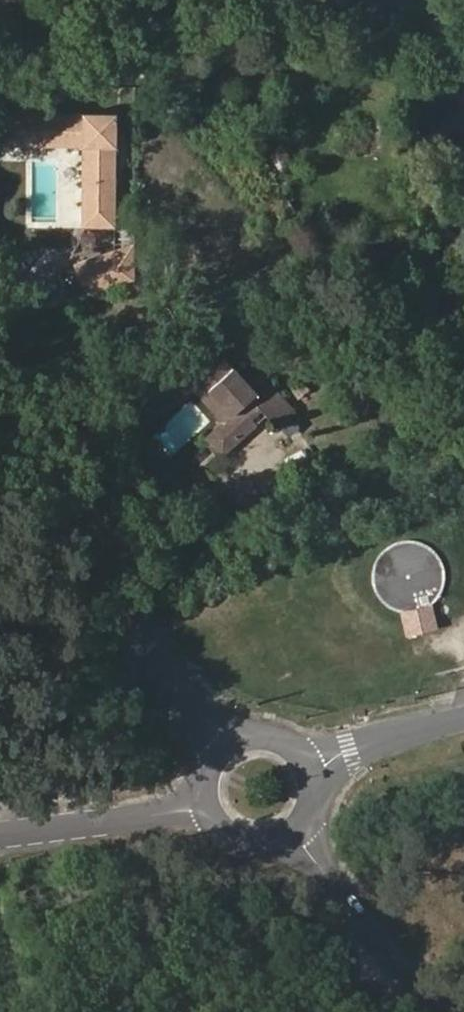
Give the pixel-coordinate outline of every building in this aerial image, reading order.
[(114,227),(115,114),(2,113),(2,145),(72,146),(72,137),(82,137),(82,146),(82,226),(114,227)] [(82,146),(82,137),(72,137),(72,146),(82,146)] [(134,280),(134,243),(74,264),(85,297),(86,297),(134,280)] [(292,408),(262,375),(250,386),(220,353),(212,360),(196,342),(154,380),(169,396),(194,373),(231,414),(223,422),(239,440),(256,425),(250,419),(261,409),(275,424),(292,408)] [(177,404),(193,390),(223,422),(231,414),(194,373),(169,396),(177,404)] [(222,455),(239,440),(223,422),(206,437),(222,455)] [(403,636),(435,628),(429,603),(397,611),(403,636)]
